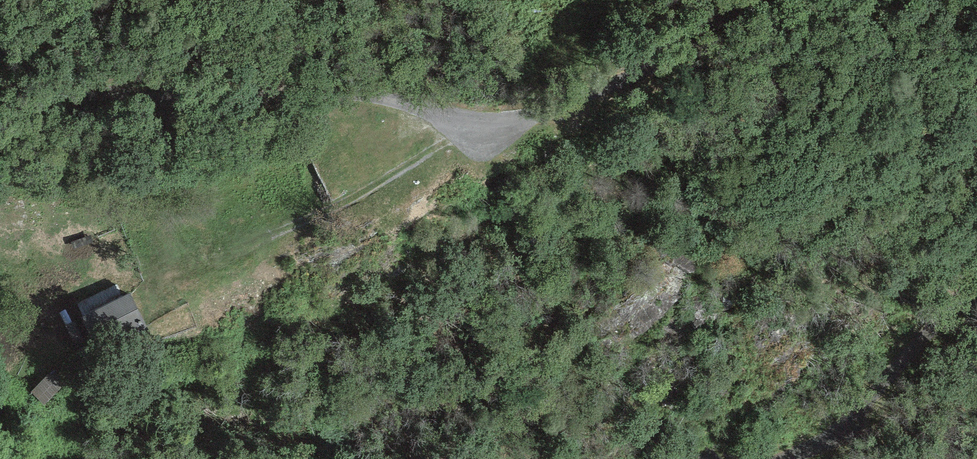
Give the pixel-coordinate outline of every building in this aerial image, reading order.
[(148,326),(130,290),(82,314),(99,350),(148,326)] [(68,381),(52,367),(31,391),(47,405),(68,381)]
